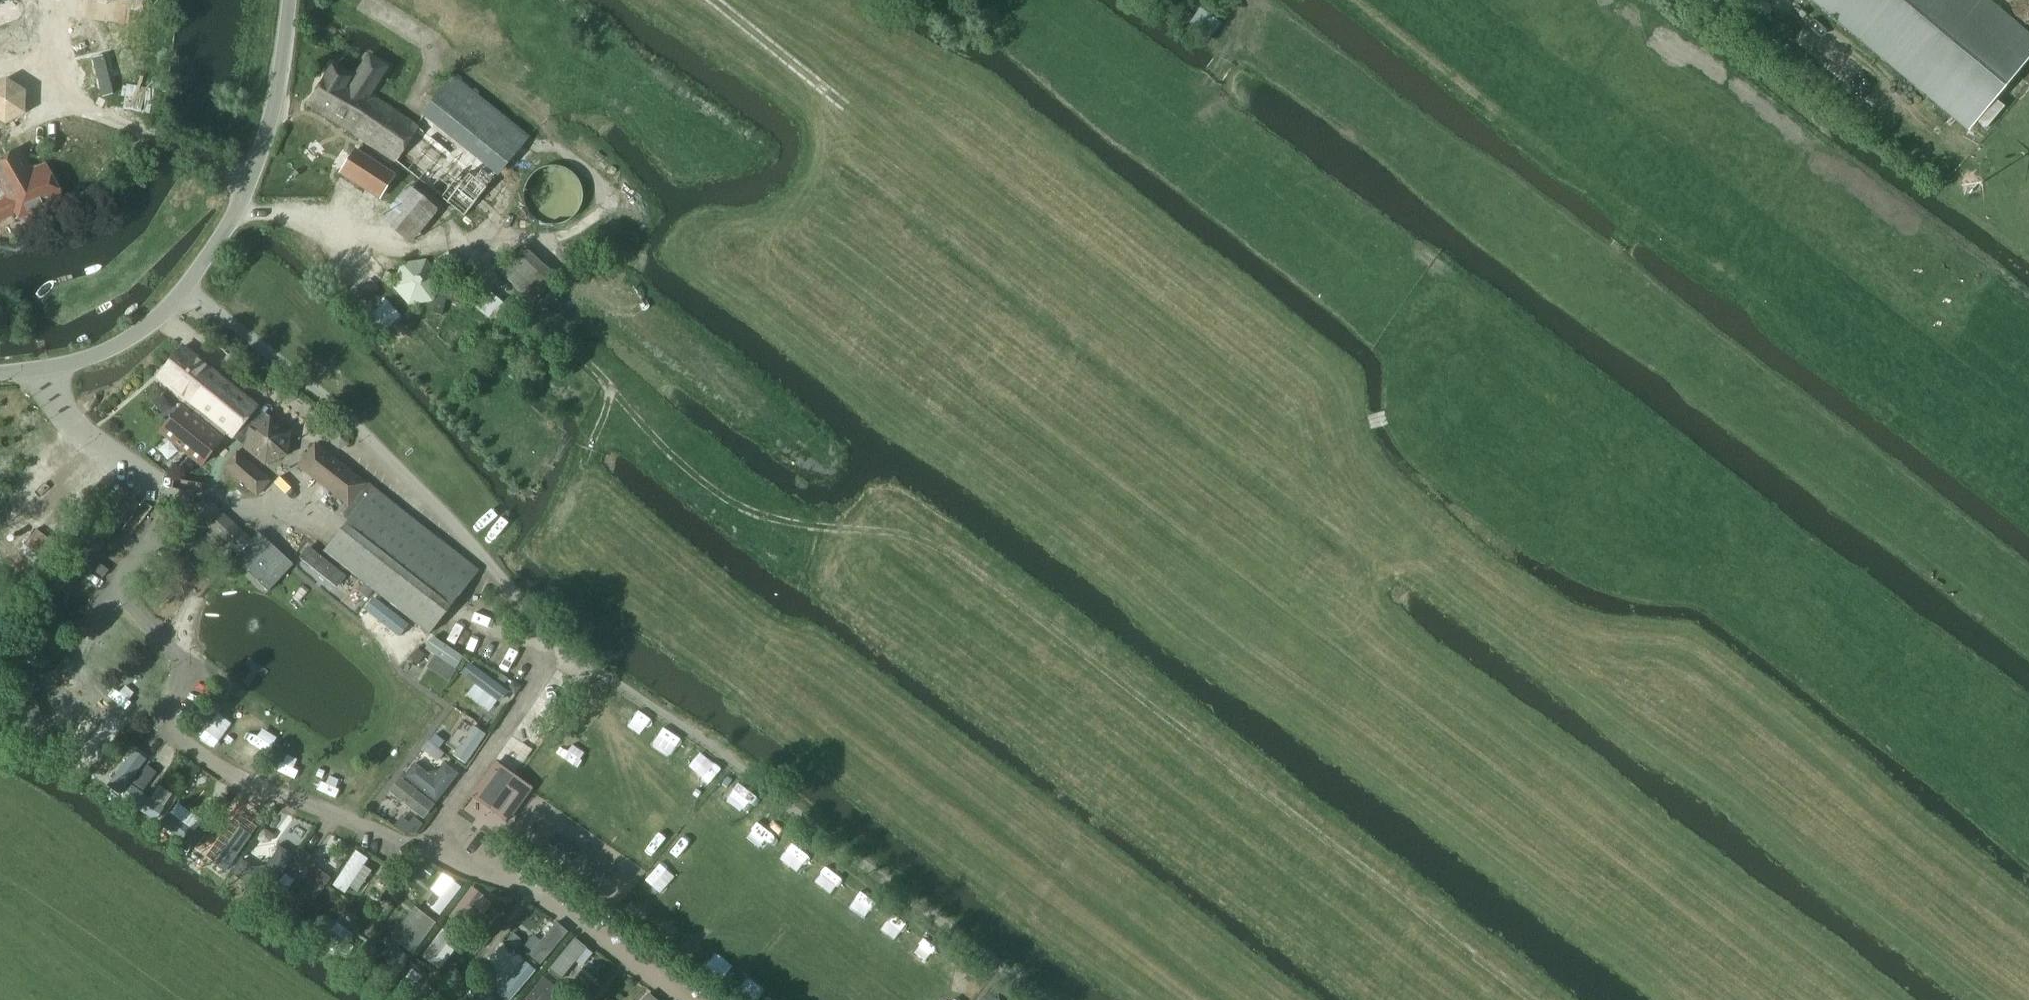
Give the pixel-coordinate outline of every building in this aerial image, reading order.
[(1970,128),(2028,57),(2028,41),(1980,0),(1816,0),(1970,128)] [(1206,45),(1222,24),(1200,8),(1185,29),(1206,45)] [(370,96),(381,78),(387,68),(369,57),(351,85),(348,83),(351,79),(333,67),(307,104),(395,161),(464,216),(494,180),(524,140),(513,131),(515,128),(452,78),(413,126),(370,96)] [(20,149),(0,160),(0,187),(5,196),(0,199),(0,222),(15,213),(19,220),(62,196),(44,163),(32,170),(20,149)] [(380,198),(393,177),(355,152),(341,173),(380,198)] [(555,225),(560,224),(564,223),(568,221),(573,217),(577,212),(580,207),(581,204),(582,199),(582,193),(581,188),(579,184),(576,179),(573,174),(568,171),(563,169),(557,167),(552,166),(546,167),(541,169),(537,171),(533,174),(529,178),(526,183),(524,187),(524,191),(524,196),(524,201),(526,207),(529,212),(533,217),(537,221),(543,223),(548,224),(555,225)] [(409,244),(427,223),(438,210),(408,187),(381,220),(409,244)] [(533,305),(557,278),(524,248),(500,275),(533,305)] [(409,305),(433,301),(439,278),(426,261),(401,263),(393,287),(409,305)] [(499,329),(513,313),(485,289),(471,305),(499,329)] [(9,326),(6,303),(0,303),(0,327),(9,326)] [(231,436),(232,437),(244,446),(242,449),(264,466),(287,457),(291,432),(267,413),(266,415),(257,407),(257,406),(182,348),(158,378),(188,401),(159,434),(201,468),(213,455),(231,436)] [(364,485),(333,460),(315,446),(300,466),(348,504),(339,514),(348,521),(323,553),(363,584),(357,592),(367,599),(373,591),(374,592),(367,601),(374,607),(381,598),(429,635),(479,572),(366,483),(364,485)] [(225,467),(243,482),(236,490),(243,497),(250,489),(256,494),(268,480),(237,453),(225,467)] [(252,540),(204,496),(190,512),(238,556),(234,560),(269,592),(288,570),(294,564),(289,560),(258,533),(252,540)] [(8,596),(0,590),(0,608),(8,596)] [(409,659),(417,665),(425,655),(416,649),(409,659)] [(512,680),(508,685),(510,692),(515,696),(521,686),(512,680)] [(429,756),(436,747),(428,741),(421,749),(429,756)] [(533,790),(493,762),(469,797),(508,825),(533,790)] [(418,833),(423,827),(413,819),(409,825),(401,819),(394,827),(405,836),(416,836),(418,833)] [(302,850),(295,860),(303,866),(310,855),(302,850)] [(385,865),(378,877),(389,884),(396,872),(385,865)] [(427,865),(420,874),(427,880),(434,871),(427,865)] [(310,909),(300,922),(311,930),(321,917),(310,909)] [(478,927),(472,935),(481,943),(488,935),(478,927)] [(510,934),(505,940),(509,943),(508,944),(514,950),(520,943),(510,934)] [(366,968),(356,960),(348,970),(358,978),(366,968)] [(416,960),(412,965),(419,971),(423,965),(416,960)] [(456,966),(446,978),(453,984),(463,972),(456,966)] [(483,973),(478,979),(489,988),(494,981),(483,973)] [(444,978),(437,986),(445,992),(451,984),(444,978)]
